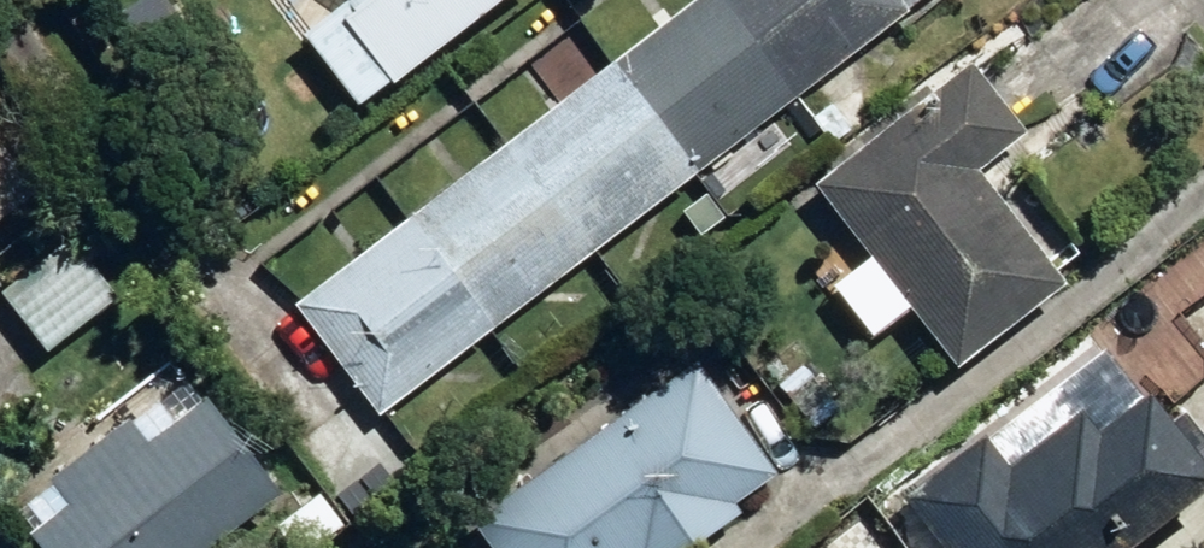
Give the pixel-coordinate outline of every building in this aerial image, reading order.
[(290,313),(307,335),(360,404),(375,424),(908,19),(906,16),(893,0),(702,0),(290,313)] [(344,28),(392,89),(507,0),(381,0),(344,28)] [(906,16),(927,0),(893,0),(906,16)] [(972,181),(1019,146),(965,76),(811,194),(849,243),(904,314),(953,379),(1061,296),(972,181)] [(31,203),(0,162),(0,226),(31,203)] [(808,274),(863,345),(904,314),(849,243),(808,274)] [(43,359),(114,305),(72,252),(2,306),(43,359)] [(771,482),(691,369),(466,526),(481,547),(702,547),(738,523),(729,511),(771,482)] [(181,386),(50,486),(54,492),(17,519),(31,538),(25,543),(29,547),(220,547),(274,507),(181,386)] [(976,449),(898,506),(929,547),(1142,547),(1203,503),(1203,491),(1143,408),(1088,448),(1070,424),(996,477),(976,449)]
